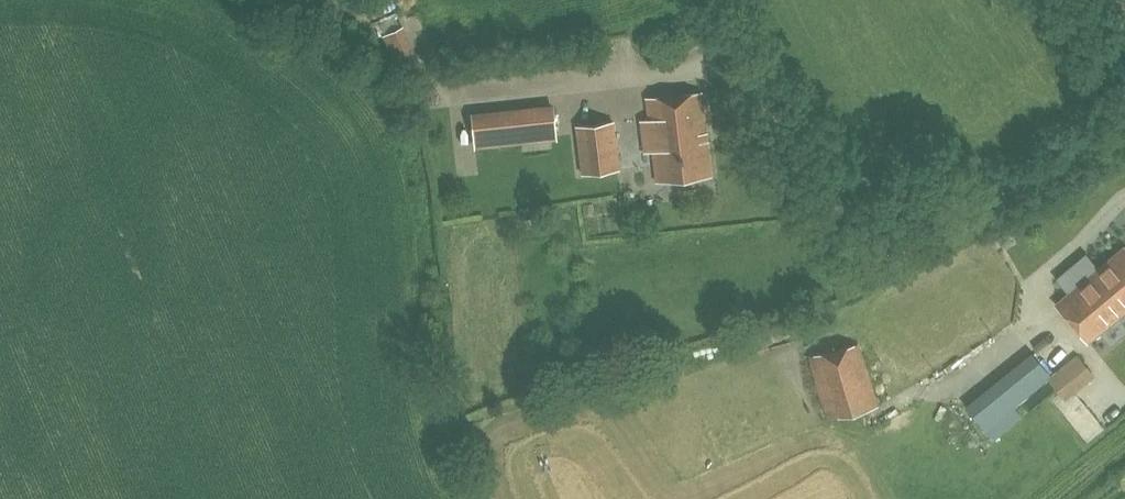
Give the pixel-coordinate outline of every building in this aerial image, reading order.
[(411,28),(391,37),(403,62),(423,52),(411,28)] [(655,182),(710,175),(700,92),(646,98),(648,118),(639,120),(643,152),(652,151),(655,182)] [(510,141),(507,112),(471,116),(474,144),(510,141)] [(612,122),(576,126),(581,173),(618,168),(612,122)] [(1011,238),(1009,234),(1004,233),(1000,235),(999,240),(1002,244),(1006,245),(1010,243),(1011,238)] [(1072,323),(1124,278),(1124,248),(1124,246),(1056,303),(1072,323)] [(1124,311),(1124,278),(1072,323),(1088,342),(1124,311)] [(857,343),(808,356),(827,419),(877,407),(857,343)] [(1096,377),(1083,361),(1078,355),(1050,378),(1048,380),(1065,402),(1096,377)] [(1050,378),(1032,356),(968,410),(979,424),(986,432),(1048,380),(1050,378)]
